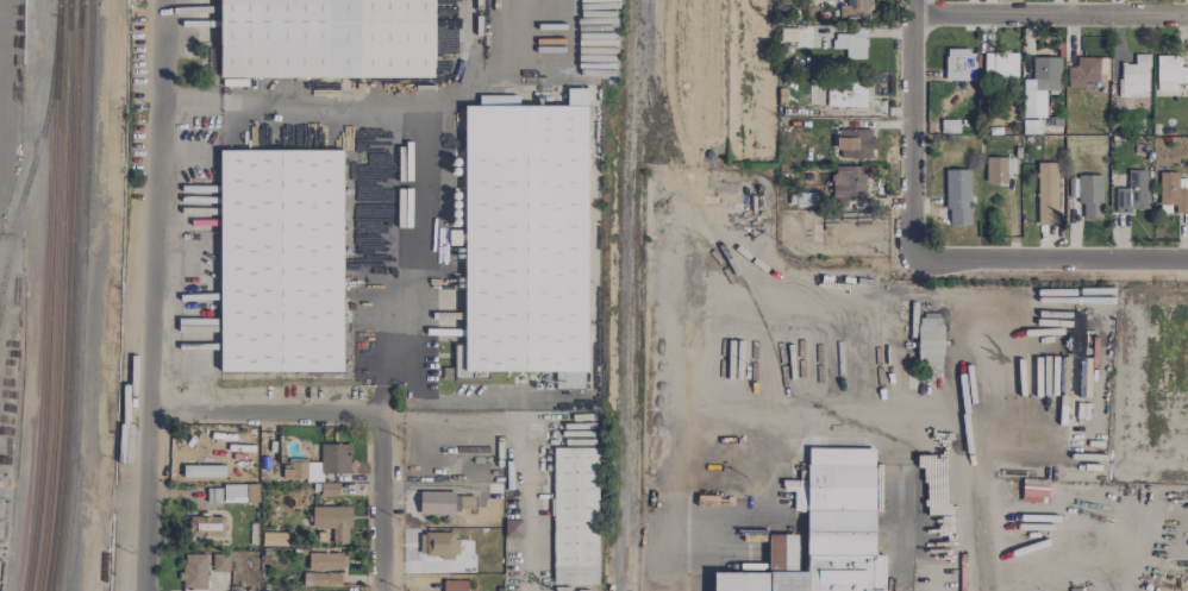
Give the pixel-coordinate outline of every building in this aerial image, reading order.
[(220,78),(434,78),(434,0),(220,0),(220,78)] [(845,6),(839,6),(839,18),(870,19),(871,0),(846,0),(845,6)] [(865,28),(854,29),(854,34),(833,35),(833,50),(845,49),(845,59),(865,59),(865,28)] [(945,81),(975,81),(975,50),(945,50),(945,81)] [(984,54),(984,79),(1018,78),(1017,53),(984,54)] [(1148,98),(1148,55),(1134,54),(1134,64),(1119,64),(1119,97),(1148,98)] [(1177,92),(1177,83),(1186,83),(1186,67),(1179,67),(1179,56),(1156,56),(1156,93),(1177,92)] [(1059,91),(1059,58),(1032,58),(1032,80),(1023,79),(1022,118),(1045,119),(1045,91),(1059,91)] [(1066,67),(1067,87),(1098,87),(1098,58),(1076,58),(1076,67),(1066,67)] [(826,107),(864,108),(865,83),(827,82),(826,107)] [(587,106),(518,106),(518,96),(479,96),(479,106),(464,106),(464,344),(453,344),(453,369),(442,369),(442,379),(470,379),(470,372),(555,372),(555,389),(587,389),(587,106)] [(870,130),(838,129),(837,158),(870,159),(870,150),(876,150),(876,139),(870,138),(870,130)] [(342,372),(343,151),(220,150),(219,372),(342,372)] [(985,183),(1006,183),(1006,157),(985,158),(985,183)] [(1037,224),(1058,224),(1058,163),(1037,163),(1037,224)] [(864,197),(864,167),(832,166),(832,203),(844,203),(844,196),(864,197)] [(946,226),(970,225),(969,170),(945,170),(946,226)] [(1146,211),(1145,170),(1127,171),(1127,189),(1114,189),(1115,211),(1146,211)] [(1159,172),(1158,205),(1175,205),(1175,213),(1187,213),(1187,188),(1177,188),(1177,173),(1159,172)] [(1101,176),(1078,175),(1077,205),(1083,205),(1082,219),(1101,219),(1101,176)] [(917,363),(941,364),(942,320),(918,319),(917,363)] [(349,474),(349,445),(320,444),(319,473),(349,474)] [(598,585),(598,448),(552,448),(552,585),(598,585)] [(885,555),(874,555),(875,449),(807,449),(807,480),(782,480),(782,491),(793,491),(793,511),(806,511),(806,572),(796,572),(796,535),(768,535),(767,573),(712,573),(712,590),(885,590),(885,555)] [(320,480),(320,463),(283,462),(283,480),(320,480)] [(247,502),(246,485),(223,485),(223,503),(247,502)] [(454,493),(419,491),(418,515),(453,516),(454,493)] [(349,507),(311,507),(312,529),(332,529),(332,543),(349,543),(349,507)] [(221,537),(222,517),(189,516),(188,536),(221,537)] [(521,520),(505,520),(504,537),(513,537),(513,535),(521,535),(521,520)] [(286,548),(287,533),(262,532),(261,547),(286,548)] [(456,533),(419,533),(420,558),(456,557),(456,533)] [(345,554),(308,553),(308,570),(345,571),(345,554)] [(183,555),(184,572),(181,572),(181,590),(206,590),(205,554),(183,555)] [(227,572),(227,554),(212,554),(212,572),(227,572)] [(341,573),(303,573),(303,585),(341,586),(341,573)] [(466,581),(443,581),(443,590),(466,590),(466,581)]
